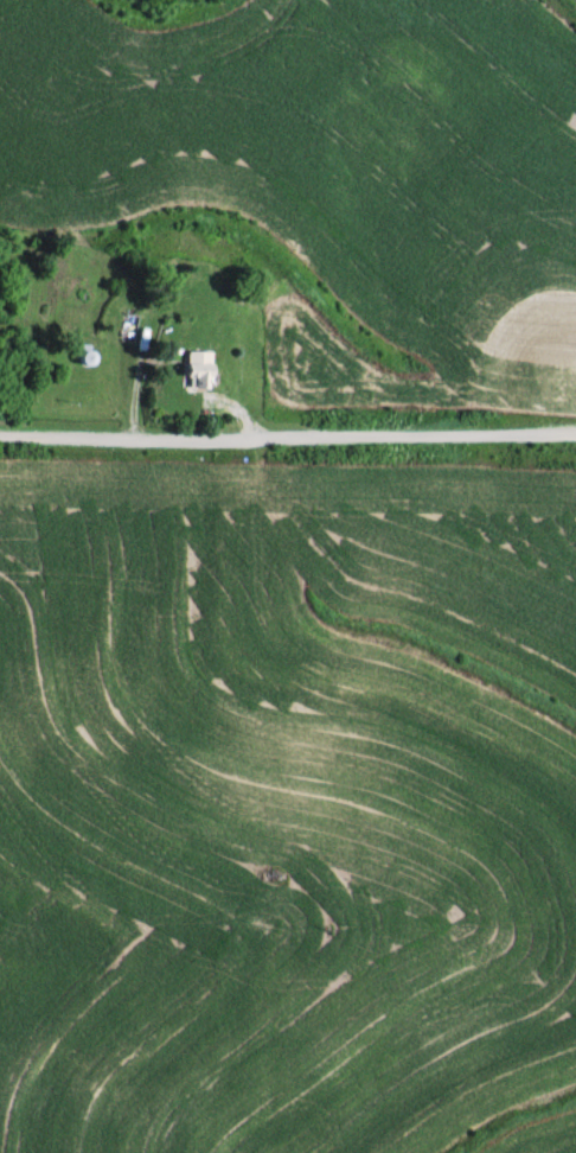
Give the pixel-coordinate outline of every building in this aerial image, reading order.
[(204,346),(178,346),(178,383),(204,383),(204,346)]
